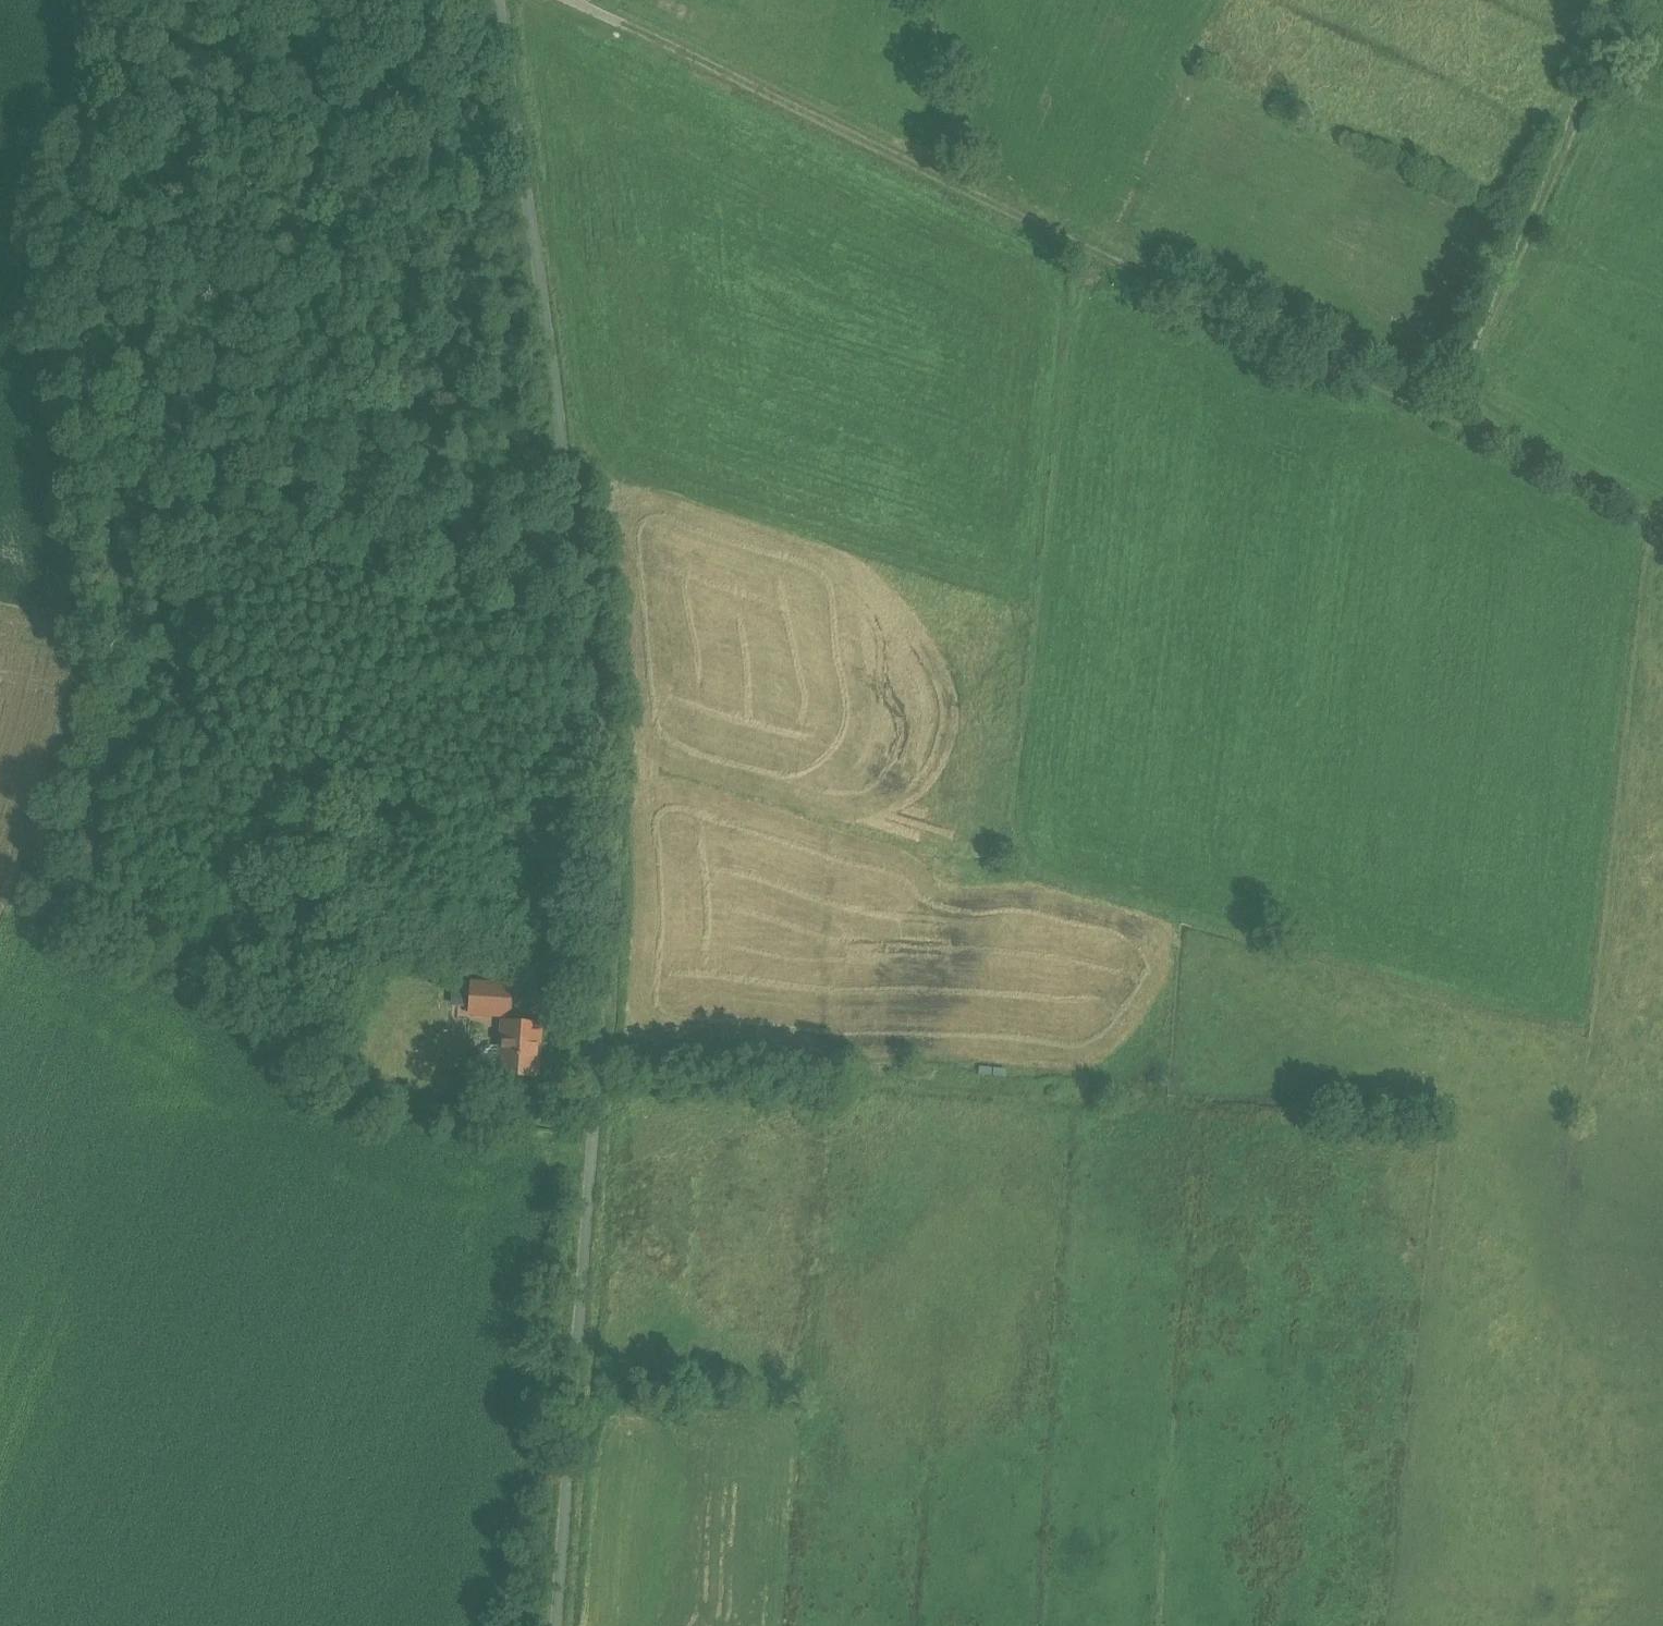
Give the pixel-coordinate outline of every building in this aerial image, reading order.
[(473,982),(471,1011),(504,1013),(505,984),(473,982)] [(539,1024),(500,1022),(498,1074),(536,1076),(539,1024)]
